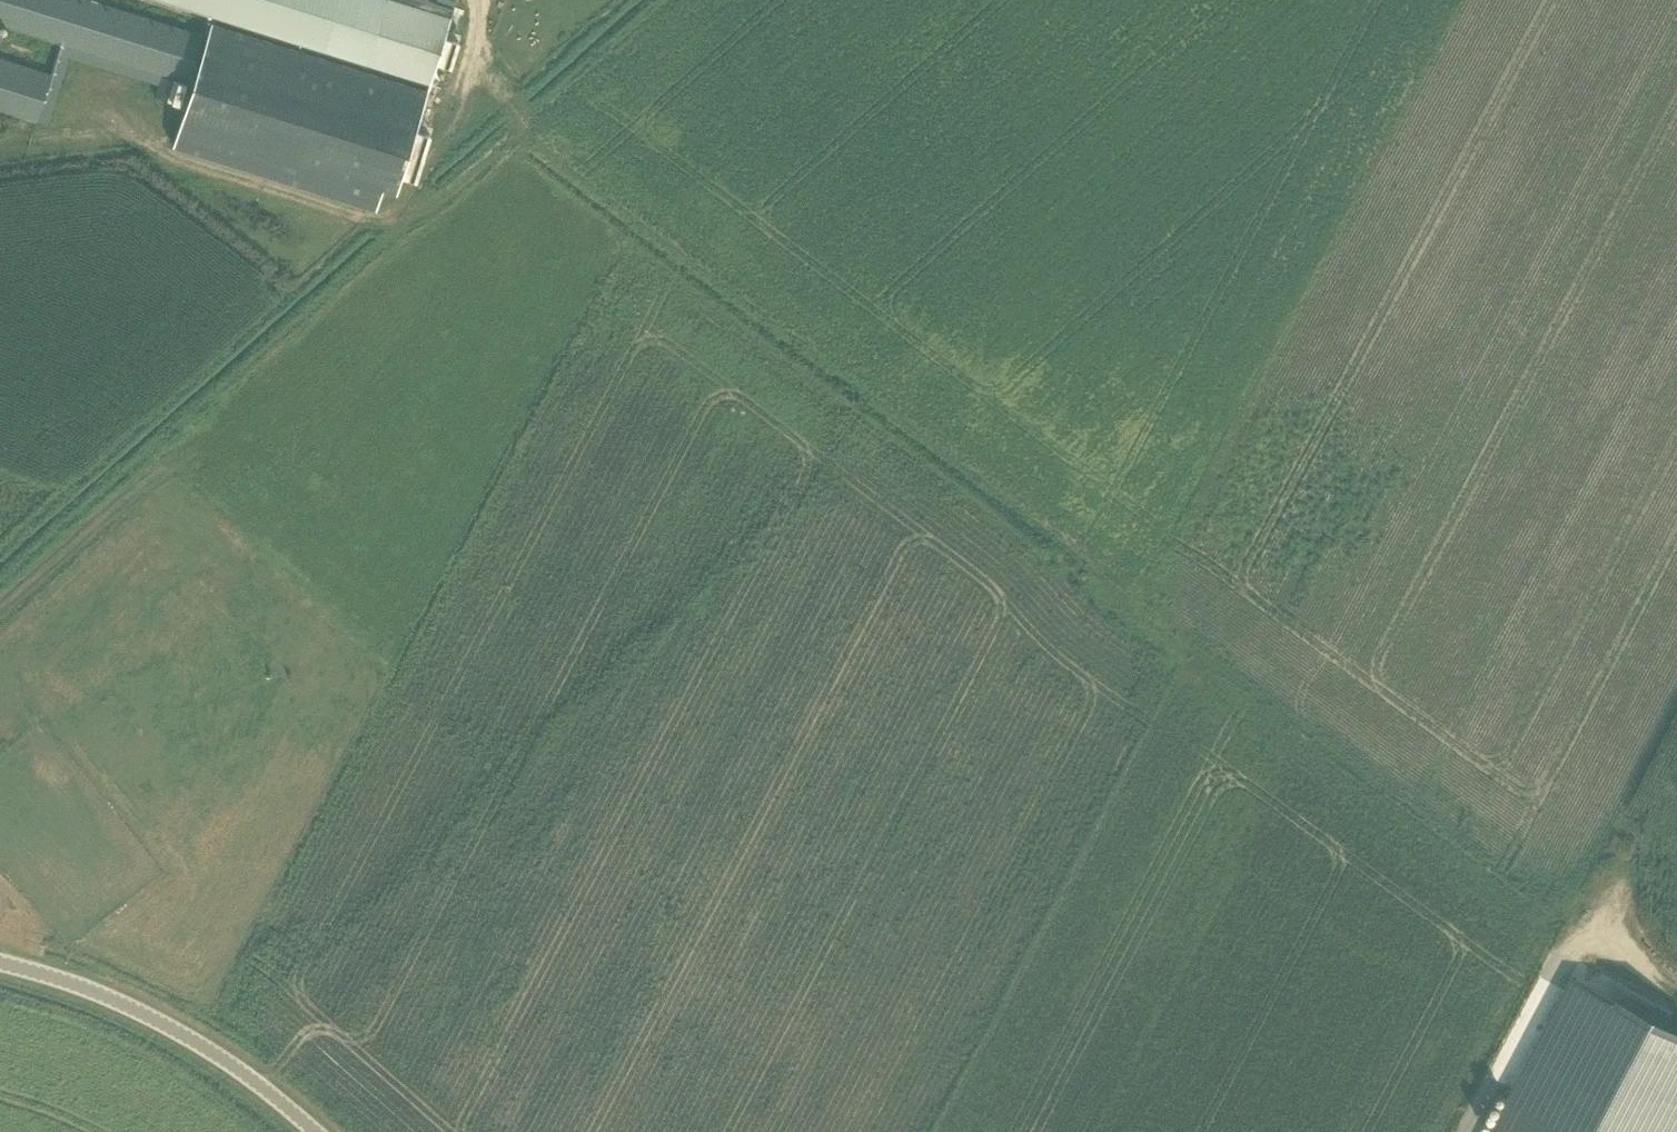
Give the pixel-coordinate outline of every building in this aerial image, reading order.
[(189,83),(204,34),(94,0),(0,0),(0,24),(189,83)] [(212,18),(172,145),(375,209),(382,187),(396,191),(401,174),(415,179),(430,133),(415,128),(436,62),(450,67),(458,41),(444,37),(453,7),(452,7),(454,1),(453,0),(436,0),(436,2),(430,0),(155,0),(212,18)] [(38,120),(53,74),(0,58),(0,108),(38,120)] [(1665,1027),(1673,1011),(1625,986),(1617,1002),(1571,977),(1489,1131),(1676,1131),(1676,1033),(1665,1027)]
